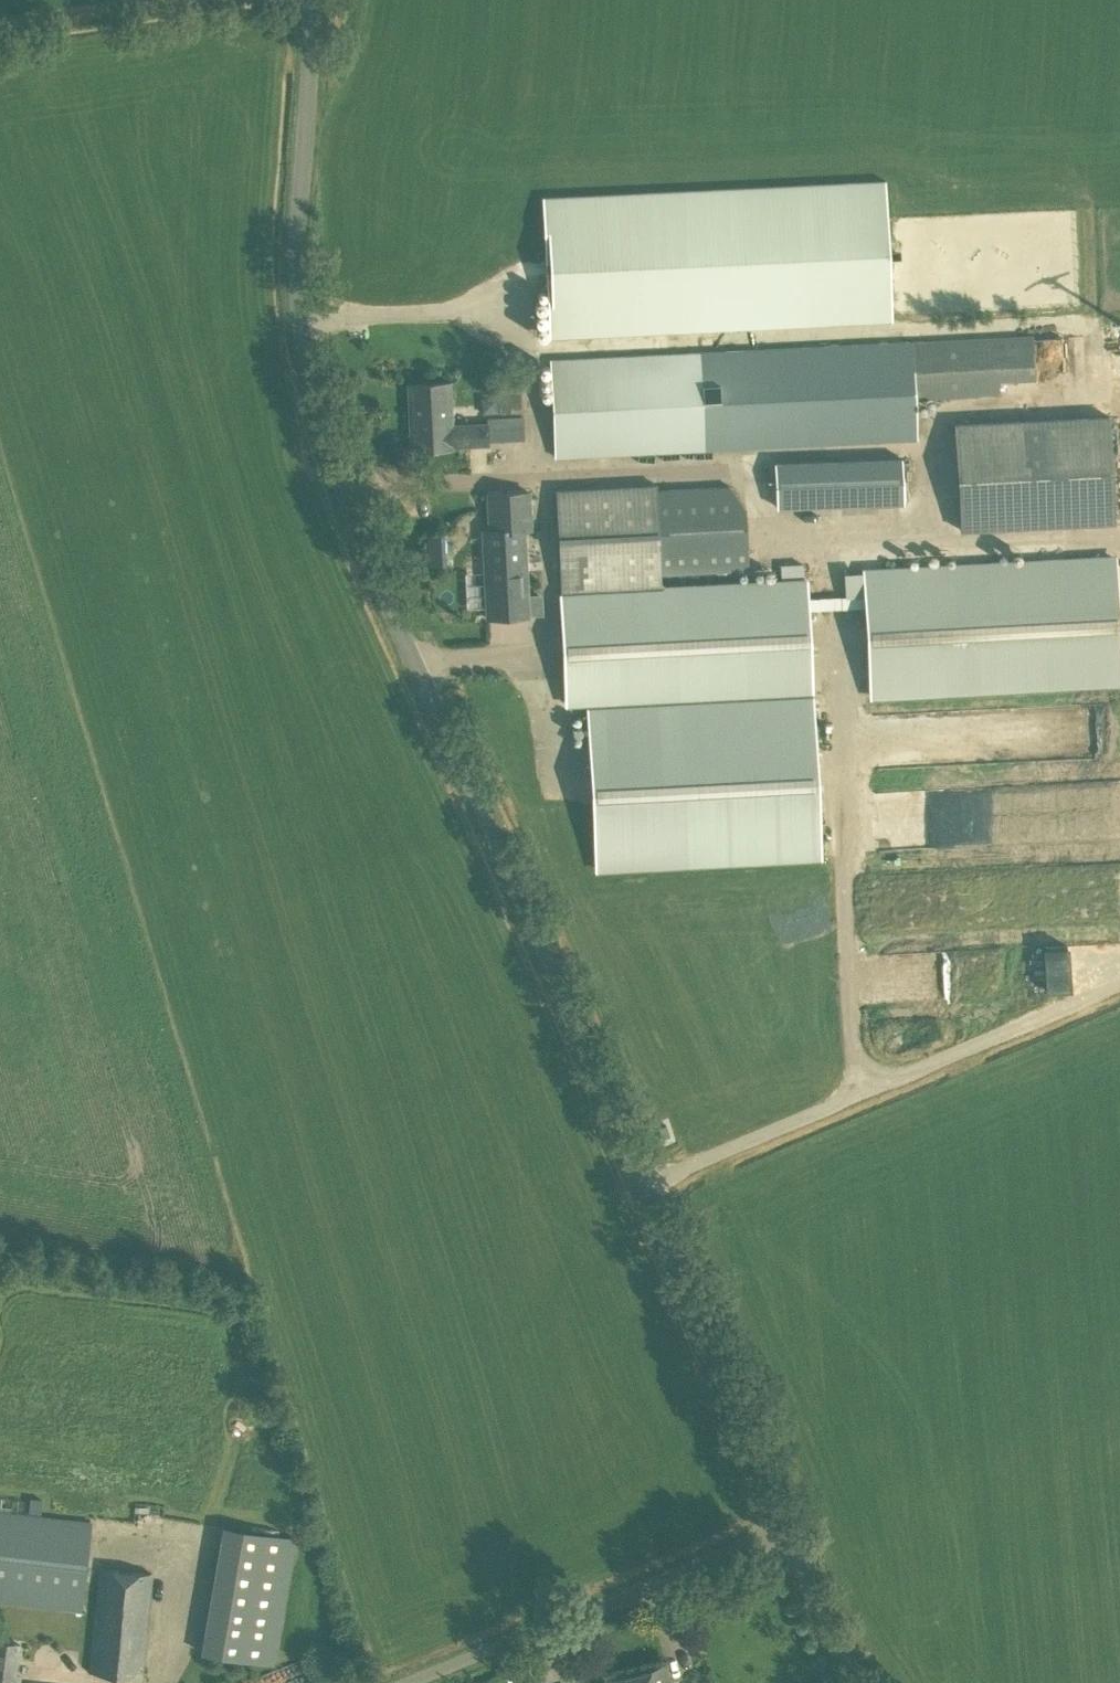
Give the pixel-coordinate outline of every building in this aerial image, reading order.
[(548,338),(893,322),(886,179),(541,195),(548,338)] [(1033,337),(550,363),(554,459),(707,451),(910,442),(907,400),(1036,393),(1033,337)] [(452,448),(452,445),(488,443),(487,439),(523,437),(521,416),(486,418),(487,424),(452,426),(449,382),(408,385),(412,451),(452,448)] [(960,530),(1115,520),(1108,415),(954,424),(960,530)] [(774,464),(776,507),(904,503),(901,458),(774,464)] [(745,507),(728,486),(638,490),(638,487),(556,490),(566,708),(602,706),(602,700),(810,689),(805,581),(644,589),(643,578),(749,572),(745,507)] [(488,618),(528,616),(524,531),(533,530),(530,488),(485,491),(487,530),(483,531),(488,618)] [(448,541),(428,543),(429,562),(449,561),(448,541)] [(1119,680),(1119,616),(1117,558),(862,573),(869,695),(1119,680)] [(780,564),(781,582),(803,581),(802,563),(780,564)] [(821,855),(812,700),(589,712),(597,867),(821,855)] [(42,1500),(29,1498),(27,1513),(40,1515),(42,1500)] [(87,1576),(93,1522),(0,1511),(0,1603),(83,1613),(87,1576)] [(275,1664),(278,1646),(294,1557),(297,1539),(222,1526),(219,1544),(204,1633),(201,1651),(275,1664)] [(143,1678),(154,1574),(99,1567),(98,1577),(94,1614),(88,1672),(143,1678)] [(752,1573),(750,1577),(751,1582),(756,1584),(760,1582),(762,1578),(760,1573),(756,1571),(752,1573)] [(697,1595),(702,1608),(715,1603),(710,1590),(697,1595)] [(15,1682),(20,1644),(0,1641),(0,1682),(18,1682),(15,1682)] [(666,1664),(608,1679),(609,1682),(670,1682),(666,1664)]
